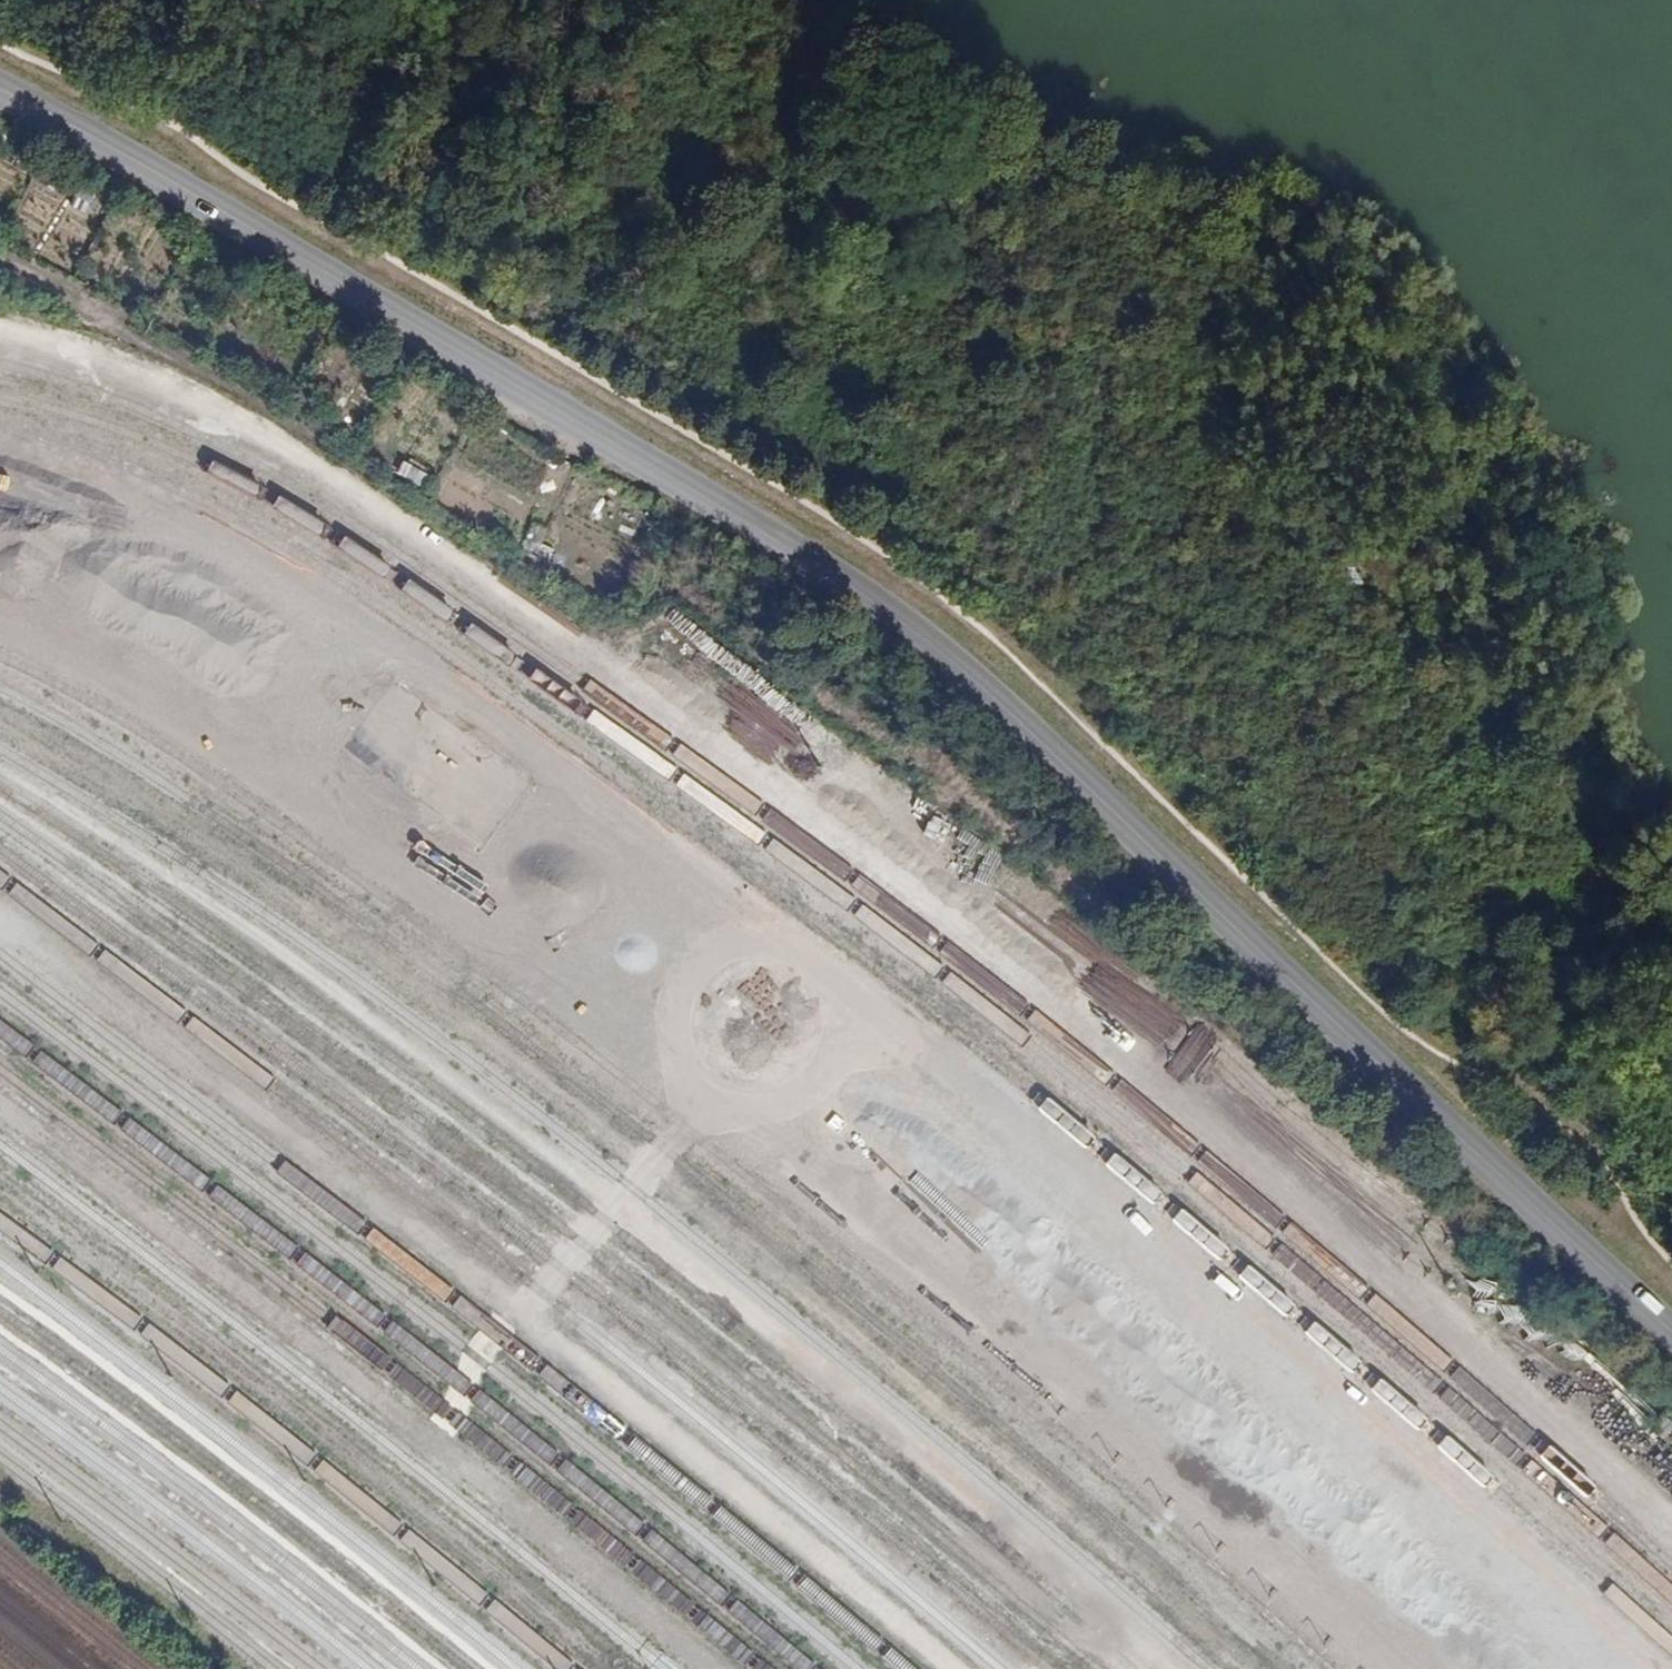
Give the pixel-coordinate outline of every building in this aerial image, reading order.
[(398,473),(423,486),(429,474),(405,461),(398,473)]
